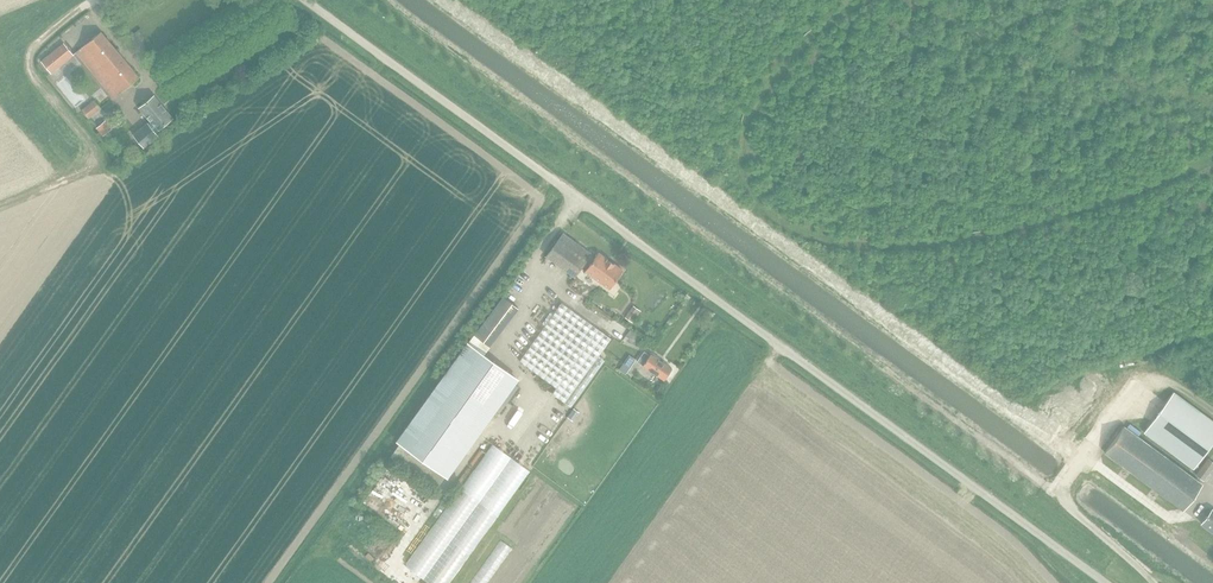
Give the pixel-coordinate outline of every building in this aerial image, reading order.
[(113,97),(137,77),(100,32),(75,53),(113,97)] [(73,55),(63,43),(41,61),(51,73),(73,55)] [(147,123),(133,134),(144,147),(158,135),(155,132),(157,130),(171,118),(153,96),(138,108),(151,123),(149,125),(147,123)] [(94,99),(81,110),(89,118),(101,108),(94,99)] [(96,127),(103,136),(112,128),(105,120),(96,127)] [(582,266),(591,253),(561,233),(543,258),(574,279),(582,266)] [(598,252),(584,271),(609,288),(623,270),(598,252)] [(502,300),(474,339),(490,350),(518,311),(502,300)] [(520,364),(558,390),(558,389),(599,331),(560,304),(520,364)] [(632,310),(626,318),(631,322),(637,314),(632,310)] [(618,345),(599,331),(558,389),(578,403),(618,345)] [(398,440),(446,475),(516,378),(467,343),(398,440)] [(663,380),(672,369),(651,354),(650,355),(644,351),(637,361),(663,380)] [(629,354),(624,361),(630,365),(635,358),(629,354)] [(1212,441),(1212,421),(1173,392),(1144,432),(1193,468),(1212,441)] [(533,425),(526,436),(528,437),(524,445),(534,450),(545,432),(533,425)] [(1201,483),(1139,438),(1123,426),(1104,452),(1182,509),(1201,483)] [(465,484),(503,508),(532,461),(494,437),(465,484)] [(1212,467),(1212,462),(1207,458),(1196,474),(1204,480),(1212,467)] [(1201,523),(1212,532),(1212,509),(1212,508),(1201,523)]
